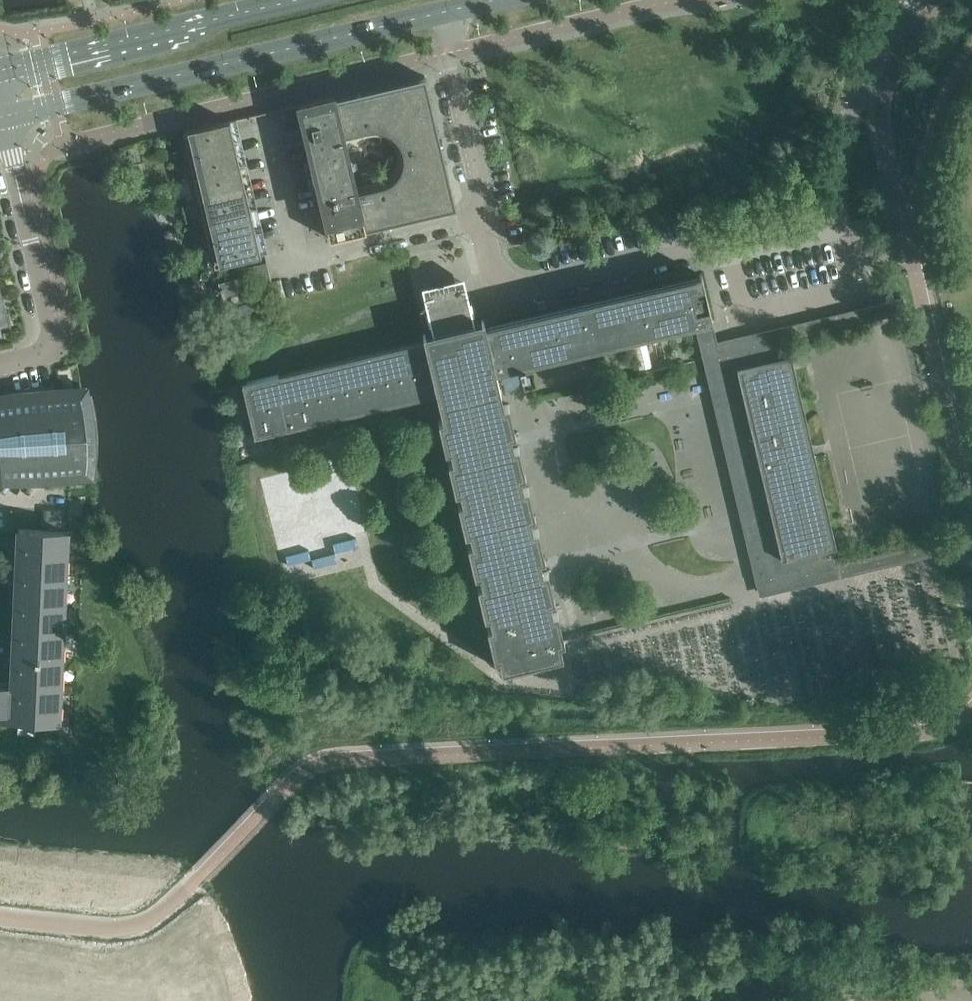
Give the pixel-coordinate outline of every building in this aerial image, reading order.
[(425,76),(335,97),(335,95),(298,104),(301,114),(314,170),(312,171),(312,172),(314,172),(328,231),(330,239),(366,230),(366,228),(456,207),(441,142),(443,142),(442,140),(440,140),(425,76)] [(190,153),(190,154),(235,143),(230,123),(230,120),(183,131),(184,134),(187,147),(190,146),(192,152),(190,153)] [(190,161),(194,176),(240,165),(235,143),(190,154),(192,154),(194,160),(190,161)] [(200,197),(201,198),(245,187),(240,165),(194,176),(198,191),(201,191),(202,197),(200,197)] [(201,205),(205,220),(250,210),(245,187),(201,198),(201,199),(203,198),(204,204),(201,205)] [(211,242),(256,232),(250,210),(205,220),(208,236),(211,235),(213,241),(211,242)] [(256,232),(211,242),(211,243),(213,243),(215,249),(211,250),(214,263),(215,266),(261,255),(261,252),(260,252),(256,232)] [(687,325),(696,323),(701,345),(700,345),(703,360),(709,358),(754,548),(748,549),(756,583),(925,543),(924,542),(837,563),(833,546),(836,545),(835,543),(832,544),(826,522),(830,521),(830,519),(826,521),(817,481),(820,480),(820,478),(817,479),(812,458),(815,458),(815,456),(812,457),(809,446),(812,446),(812,444),(809,445),(804,424),(807,423),(806,422),(803,422),(794,381),(797,380),(796,379),(794,379),(789,359),(792,358),(791,357),(789,357),(785,340),(906,312),(903,298),(885,302),(888,314),(720,354),(712,320),(701,274),(699,274),(699,276),(485,327),(483,320),(481,320),(481,321),(473,323),(463,283),(424,292),(434,333),(426,335),(425,333),(423,334),(425,342),(278,377),(277,375),(242,384),(243,386),(244,385),(256,434),(254,435),(255,436),(304,424),(304,422),(356,410),(356,411),(371,408),(371,407),(424,394),(424,395),(437,392),(441,408),(442,407),(445,419),(439,420),(439,422),(441,421),(447,449),(446,449),(446,450),(452,449),(455,460),(449,462),(449,463),(450,463),(457,490),(455,490),(456,492),(462,490),(465,502),(459,503),(459,505),(460,504),(467,531),(465,532),(465,533),(472,532),(474,543),(468,545),(469,546),(470,546),(476,573),(475,573),(475,575),(481,573),(484,585),(478,586),(478,588),(480,587),(486,614),(485,615),(485,616),(491,615),(494,627),(488,628),(488,629),(489,629),(496,656),(494,656),(495,657),(501,656),(504,668),(502,668),(503,669),(510,668),(512,677),(513,677),(512,667),(512,666),(524,663),(525,664),(530,663),(530,662),(534,661),(535,662),(540,661),(540,659),(552,656),(553,657),(557,667),(555,657),(562,655),(562,654),(560,654),(558,643),(564,641),(564,640),(562,640),(556,613),(557,613),(557,611),(551,613),(548,601),(554,600),(554,598),(552,599),(546,572),(548,572),(547,570),(541,571),(538,560),(544,558),(544,557),(543,557),(536,530),(538,530),(537,529),(531,530),(528,518),(534,517),(534,516),(533,516),(526,489),(528,489),(527,487),(521,489),(519,477),(525,476),(524,474),(523,475),(517,448),(518,447),(518,446),(512,447),(509,436),(515,434),(514,433),(513,433),(507,406),(508,406),(508,404),(502,406),(499,394),(500,394),(495,371),(518,365),(520,375),(526,373),(523,364),(527,363),(527,362),(562,353),(562,355),(564,354),(564,353),(588,347),(588,348),(590,348),(590,347),(625,338),(625,340),(627,339),(626,338),(635,336),(636,344),(633,345),(639,369),(652,366),(646,342),(643,342),(641,334),(650,333),(650,334),(652,334),(651,332),(686,324),(687,325)] [(10,475),(36,475),(52,474),(87,471),(88,462),(88,450),(88,439),(87,426),(86,415),(84,404),(81,395),(73,394),(63,394),(56,394),(44,395),(33,396),(0,401),(0,475),(10,475)] [(339,465),(267,482),(290,577),(362,560),(339,465)] [(41,508),(41,525),(65,526),(65,509),(41,508)] [(19,540),(25,541),(19,686),(0,685),(0,718),(59,720),(68,530),(19,528),(19,540)]
